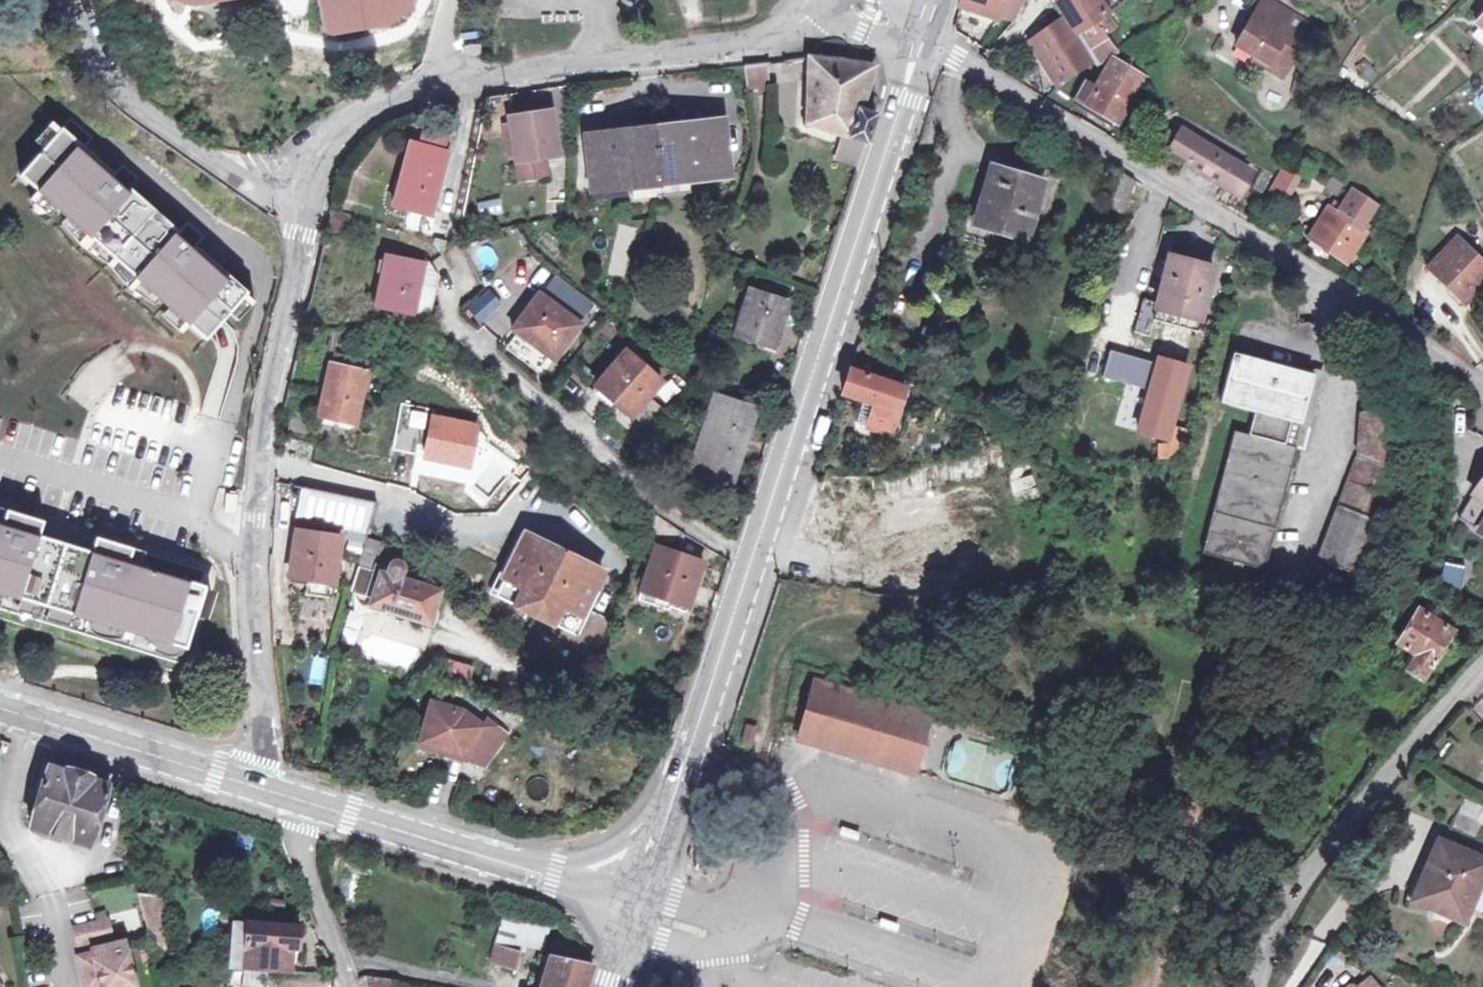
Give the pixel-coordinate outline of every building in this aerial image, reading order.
[(327,33),(337,36),(360,33),(364,27),(370,31),(391,27),(399,20),(395,0),(321,0),(327,33)] [(962,8),(998,22),(999,20),(1013,25),(1025,0),(964,0),(962,8)] [(1108,12),(1099,0),(1057,0),(1056,1),(1066,15),(1067,16),(1079,33),(1097,20),(1108,12)] [(1106,0),(1099,0),(1108,12),(1112,9),(1106,0)] [(1112,9),(1126,0),(1106,0),(1112,9)] [(1265,0),(1237,46),(1285,75),(1313,29),(1265,0)] [(1108,12),(1097,20),(1099,24),(1111,16),(1108,12)] [(1095,58),(1091,51),(1079,33),(1067,16),(1029,45),(1059,88),(1095,58)] [(1099,24),(1097,20),(1079,33),(1091,51),(1108,38),(1099,24)] [(1091,51),(1095,58),(1099,62),(1101,66),(1104,71),(1112,65),(1116,62),(1121,58),(1116,51),(1108,38),(1091,51)] [(468,58),(486,55),(484,43),(466,45),(468,58)] [(873,68),(809,59),(808,124),(867,143),(875,116),(863,112),(866,101),(863,100),(873,68)] [(1147,81),(1116,62),(1112,65),(1097,90),(1088,106),(1122,126),(1147,81)] [(767,64),(745,65),(746,90),(768,89),(767,64)] [(1078,100),(1088,106),(1097,90),(1087,84),(1078,100)] [(554,152),(550,117),(515,121),(520,156),(516,157),(518,176),(549,172),(547,153),(554,152)] [(72,118),(21,175),(209,340),(251,293),(197,245),(205,237),(189,223),(181,231),(132,188),(140,179),(124,165),(116,173),(86,147),(94,138),(72,118)] [(516,157),(520,156),(515,121),(505,123),(510,158),(516,157)] [(674,126),(655,128),(664,194),(692,190),(691,177),(726,172),(722,124),(674,130),(674,126)] [(635,198),(664,194),(655,128),(636,130),(637,135),(590,140),(595,189),(633,184),(635,198)] [(441,150),(444,134),(424,130),(420,146),(411,143),(395,207),(430,217),(446,152),(441,150)] [(1244,169),(1186,132),(1181,140),(1174,153),(1191,164),(1189,168),(1242,200),(1253,180),(1242,173),(1244,169)] [(1162,146),(1174,153),(1181,140),(1170,133),(1162,146)] [(1281,168),(1270,189),(1289,198),(1300,178),(1281,168)] [(1044,186),(992,171),(976,224),(1028,241),(1044,186)] [(1103,205),(1126,218),(1137,183),(1121,174),(1103,205)] [(1272,183),(1264,178),(1255,193),(1263,197),(1272,183)] [(1370,233),(1362,228),(1377,204),(1356,190),(1346,206),(1341,214),(1331,208),(1313,238),(1349,260),(1352,262),(1370,233)] [(1341,214),(1346,206),(1337,200),(1331,208),(1341,214)] [(1459,238),(1431,270),(1472,307),(1482,293),(1482,269),(1469,256),(1472,250),(1459,238)] [(424,268),(387,258),(375,308),(412,317),(424,268)] [(1144,301),(1135,333),(1150,337),(1156,320),(1199,332),(1215,273),(1168,258),(1156,305),(1144,301)] [(583,323),(580,321),(594,304),(561,277),(547,295),(544,292),(516,326),(556,357),(583,323)] [(790,303),(751,289),(735,334),(774,348),(790,303)] [(488,290),(466,309),(479,323),(501,305),(488,290)] [(1156,320),(1152,331),(1195,344),(1199,332),(1156,320)] [(895,387),(901,370),(858,343),(841,397),(873,407),(867,430),(892,438),(904,396),(908,398),(910,392),(895,387)] [(635,416),(664,382),(626,351),(593,389),(615,408),(620,403),(635,416)] [(1189,368),(1160,360),(1158,367),(1111,353),(1103,379),(1150,393),(1138,432),(1165,440),(1167,441),(1171,427),(1189,368)] [(1304,452),(1324,377),(1235,353),(1221,404),(1255,413),(1249,437),(1235,433),(1202,556),(1263,573),(1294,450),(1304,452)] [(356,424),(368,363),(339,356),(337,365),(332,364),(321,416),(356,424)] [(740,458),(756,411),(718,399),(695,473),(722,481),(732,455),(740,458)] [(436,418),(403,410),(393,451),(417,457),(420,447),(429,450),(426,459),(425,465),(469,476),(478,436),(435,425),(436,418)] [(1309,590),(1304,604),(1352,604),(1362,579),(1388,509),(1391,497),(1398,470),(1398,463),(1400,416),(1361,414),(1356,458),(1321,555),(1309,590)] [(1191,433),(1171,427),(1167,441),(1165,440),(1161,452),(1183,459),(1191,433)] [(417,457),(426,459),(429,450),(420,447),(417,457)] [(731,484),(740,458),(732,455),(722,481),(731,484)] [(1470,490),(1482,498),(1482,469),(1470,490)] [(300,516),(366,530),(367,527),(372,502),(304,489),(300,516)] [(187,647),(205,587),(129,563),(132,549),(95,537),(91,552),(39,536),(43,522),(7,511),(3,524),(0,523),(0,590),(187,647)] [(666,521),(657,512),(648,537),(678,547),(684,532),(666,521)] [(342,535),(298,528),(291,574),(312,577),(335,581),(342,535)] [(604,573),(525,534),(511,564),(499,589),(518,599),(514,607),(555,628),(559,619),(576,628),(604,573)] [(400,582),(403,571),(403,569),(402,567),(399,564),(395,563),(391,565),(388,567),(376,564),(381,541),(364,537),(358,568),(375,574),(381,576),(372,605),(415,620),(419,611),(435,616),(442,597),(400,582)] [(701,568),(655,552),(641,590),(689,606),(701,568)] [(1437,557),(1430,581),(1451,587),(1458,563),(1437,557)] [(368,596),(375,574),(358,568),(353,591),(368,596)] [(333,595),(335,581),(312,577),(310,590),(333,595)] [(1426,684),(1455,632),(1427,616),(1418,611),(1399,644),(1418,656),(1408,674),(1426,684)] [(471,671),(444,664),(441,673),(468,681),(471,671)] [(907,708),(816,682),(799,742),(913,776),(931,715),(941,718),(944,706),(910,696),(907,708)] [(462,714),(433,705),(421,743),(443,750),(441,755),(482,767),(507,737),(488,724),(484,729),(462,714)] [(421,743),(419,748),(441,755),(443,750),(421,743)] [(109,785),(112,776),(51,758),(37,806),(30,826),(90,845),(109,785)] [(857,833),(842,828),(840,836),(854,841),(857,833)] [(1463,920),(1482,873),(1482,862),(1440,846),(1421,889),(1411,886),(1407,896),(1463,920)] [(163,895),(139,892),(156,961),(168,962),(170,940),(162,916),(162,902),(163,895)] [(513,910),(493,963),(504,967),(512,946),(525,914),(513,910)] [(526,951),(528,948),(538,918),(525,914),(512,946),(526,951)] [(538,918),(528,948),(541,952),(551,923),(538,918)] [(898,924),(883,920),(881,928),(896,932),(898,924)] [(249,923),(233,921),(230,958),(245,959),(249,923)] [(107,937),(103,922),(71,930),(75,946),(107,937)] [(300,928),(288,926),(249,923),(245,959),(230,958),(229,967),(288,972),(291,947),(298,948),(300,928)] [(543,986),(587,986),(588,984),(594,966),(586,948),(556,938),(550,960),(543,986)] [(526,951),(512,946),(504,967),(518,971),(526,951)] [(75,959),(83,986),(86,986),(98,984),(99,986),(132,986),(122,947),(75,959)] [(550,960),(543,958),(536,979),(540,980),(538,986),(543,986),(550,960)] [(376,974),(376,986),(398,986),(398,978),(376,974)]
